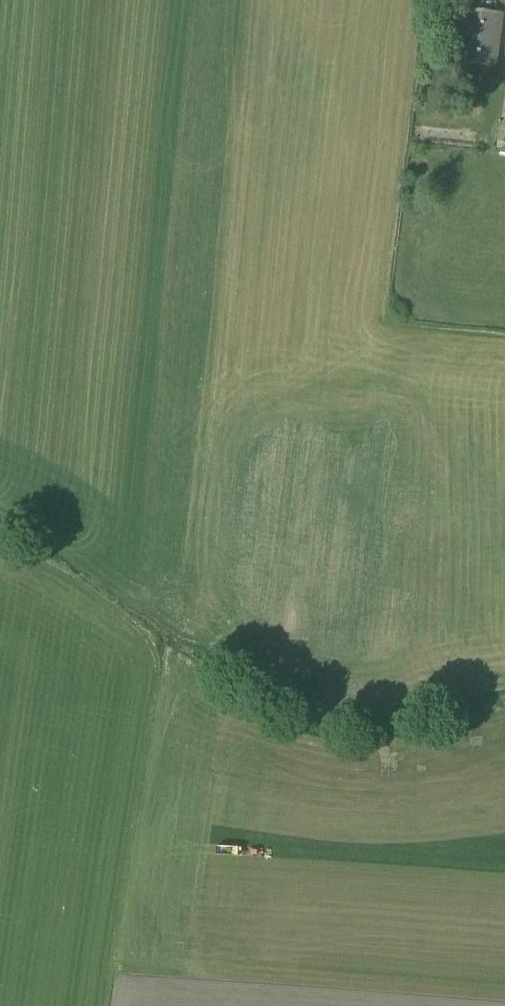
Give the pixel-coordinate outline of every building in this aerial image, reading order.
[(497,68),(504,13),(462,8),(455,63),(497,68)] [(498,127),(496,149),(504,150),(504,127),(498,127)]
